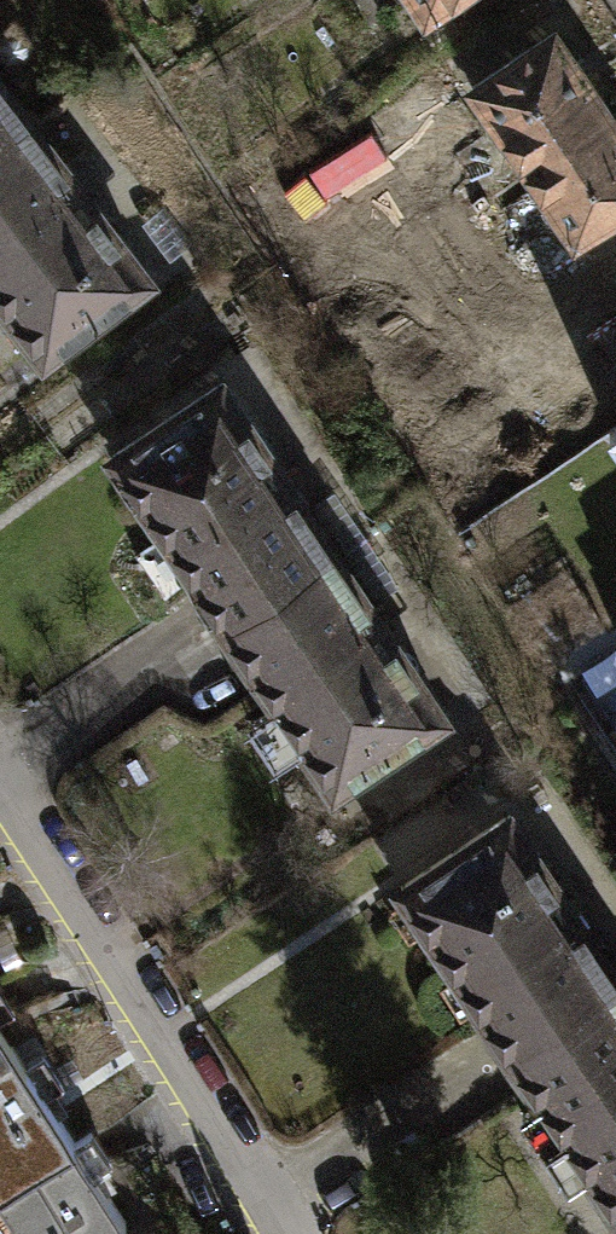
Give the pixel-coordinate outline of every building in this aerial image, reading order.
[(421,15),(444,0),(411,0),(421,15)] [(615,238),(615,113),(559,30),(465,95),(580,262),(615,238)] [(27,119),(0,82),(0,139),(27,119)] [(40,357),(147,279),(27,119),(0,139),(0,301),(40,357)] [(111,453),(223,621),(333,548),(222,381),(111,453)] [(606,424),(615,439),(615,418),(606,424)] [(223,621),(330,787),(441,715),(333,548),(223,621)] [(510,1051),(615,982),(615,974),(508,814),(400,884),(510,1051)] [(615,1211),(615,982),(510,1051),(615,1211)] [(0,989),(0,1015),(12,1008),(0,989)] [(25,1066),(0,1028),(0,1082),(25,1066)] [(42,1056),(25,1066),(0,1082),(0,1192),(74,1145),(46,1100),(63,1089),(42,1056)] [(92,1133),(74,1145),(0,1192),(0,1197),(23,1233),(106,1233),(125,1222),(94,1173),(111,1162),(92,1133)]
